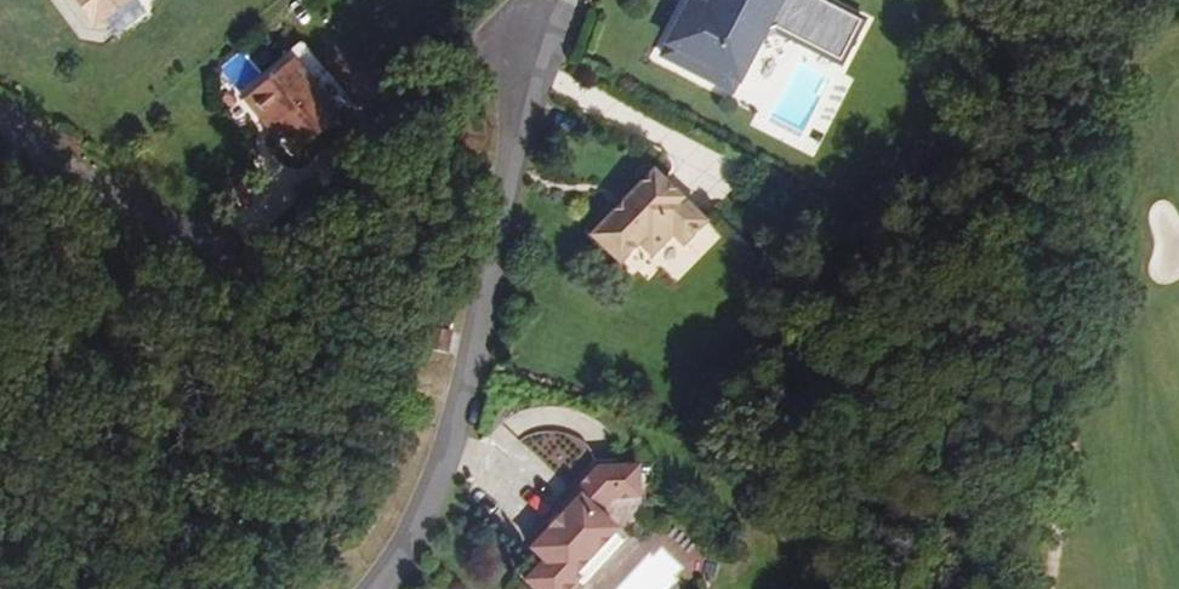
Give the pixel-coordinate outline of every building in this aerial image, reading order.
[(133,0),(84,0),(96,15),(103,9),(111,19),(133,0)] [(712,5),(692,4),(668,53),(736,87),(765,34),(780,27),(772,15),(780,0),(714,0),(712,5)] [(291,57),(255,92),(276,114),(270,119),(286,136),(300,153),(343,113),(291,57)] [(276,114),(255,92),(245,101),(281,141),(286,136),(270,119),(276,114)] [(829,136),(816,129),(808,145),(821,151),(829,136)] [(669,280),(717,234),(648,167),(621,196),(623,199),(609,214),(605,210),(585,232),(624,272),(632,268),(644,278),(654,267),(669,280)] [(574,492),(578,495),(547,528),(530,547),(542,560),(523,580),(533,588),(566,588),(575,579),(584,571),(578,567),(611,533),(616,530),(598,512),(611,499),(637,498),(639,466),(597,467),(574,492)] [(578,495),(574,492),(543,524),(547,528),(578,495)] [(611,533),(578,567),(584,571),(575,579),(589,588),(601,588),(635,552),(611,533)]
